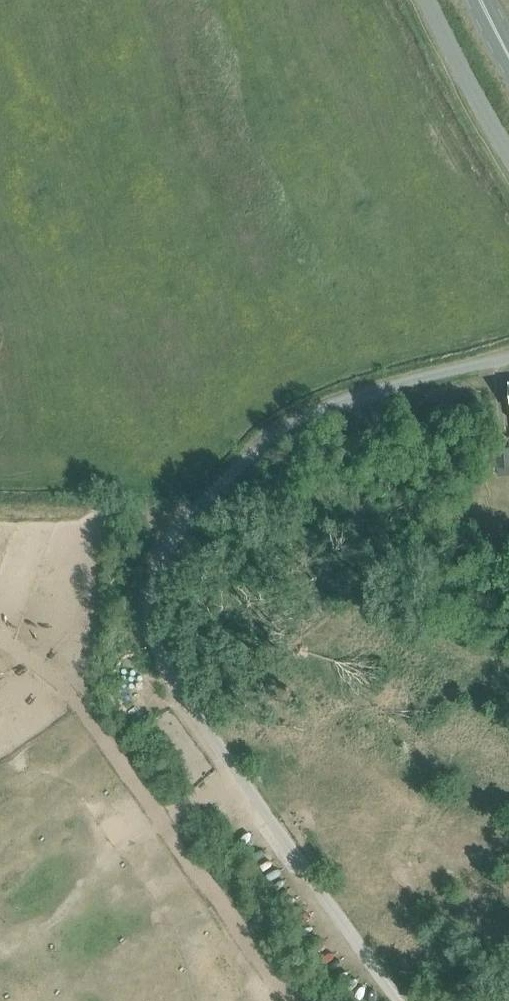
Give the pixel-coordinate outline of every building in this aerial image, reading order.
[(488,451),(489,470),(508,469),(508,450),(488,451)]
